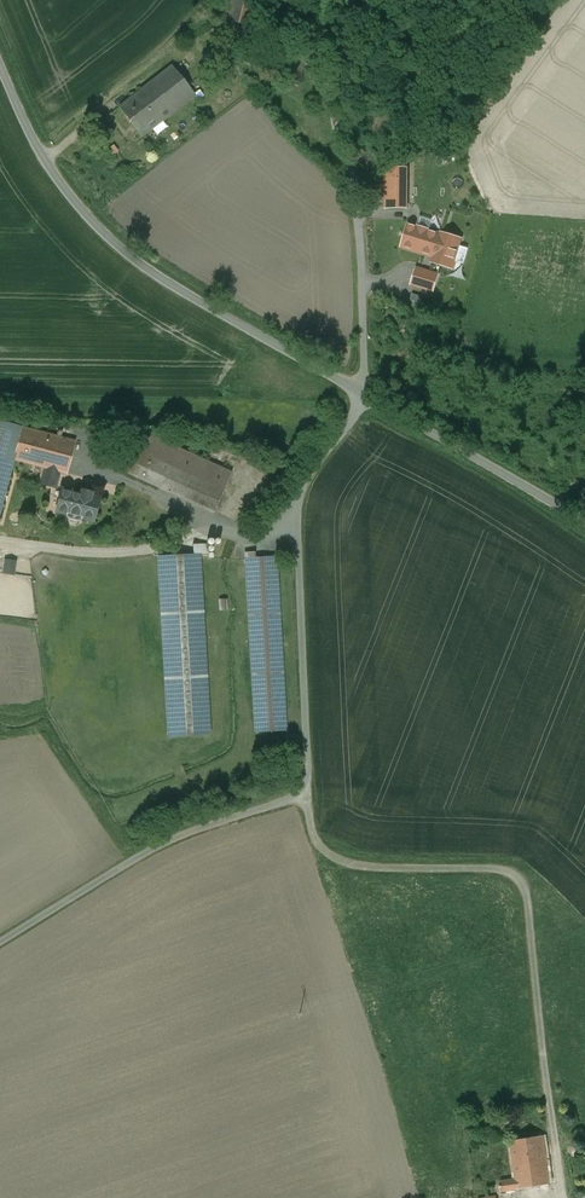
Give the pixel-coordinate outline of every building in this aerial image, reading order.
[(261,0),(225,0),(220,19),(255,27),(261,0)] [(194,95),(172,67),(152,83),(173,111),(194,95)] [(152,83),(122,106),(121,106),(119,108),(141,137),(143,135),(143,134),(173,111),(152,83)] [(455,145),(447,141),(439,157),(446,161),(455,145)] [(391,167),(385,167),(385,209),(406,209),(407,167),(391,167)] [(440,235),(408,225),(402,246),(434,256),(432,262),(451,267),(459,239),(441,234),(440,235)] [(438,275),(417,269),(412,284),(433,291),(438,275)] [(483,289),(476,287),(473,301),(480,303),(483,289)] [(13,459),(22,428),(0,422),(0,508),(13,459)] [(75,442),(22,428),(13,459),(45,468),(59,471),(66,473),(75,442)] [(231,473),(142,433),(124,473),(135,478),(150,445),(173,455),(168,465),(223,491),(231,473)] [(173,455),(150,445),(135,478),(157,488),(168,465),(173,455)] [(223,491),(168,465),(157,488),(213,513),(223,491)] [(59,471),(45,468),(41,484),(54,488),(59,471)] [(80,495),(71,492),(62,490),(61,490),(55,512),(56,512),(65,514),(65,516),(67,519),(77,522),(81,520),(81,518),(91,521),(93,521),(98,499),(97,499),(89,497),(91,493),(90,493),(82,491),(81,491),(80,495)] [(194,554),(160,556),(170,737),(209,735),(199,560),(199,555),(206,554),(205,544),(193,545),(194,554)] [(275,556),(256,558),(255,552),(247,553),(247,561),(257,733),(285,731),(275,556)] [(4,560),(2,574),(13,575),(14,561),(4,560)] [(543,1137),(511,1143),(516,1180),(518,1189),(550,1184),(547,1162),(545,1151),(543,1137)] [(553,1161),(547,1162),(550,1184),(556,1183),(553,1161)] [(516,1180),(499,1182),(500,1191),(518,1189),(516,1180)]
